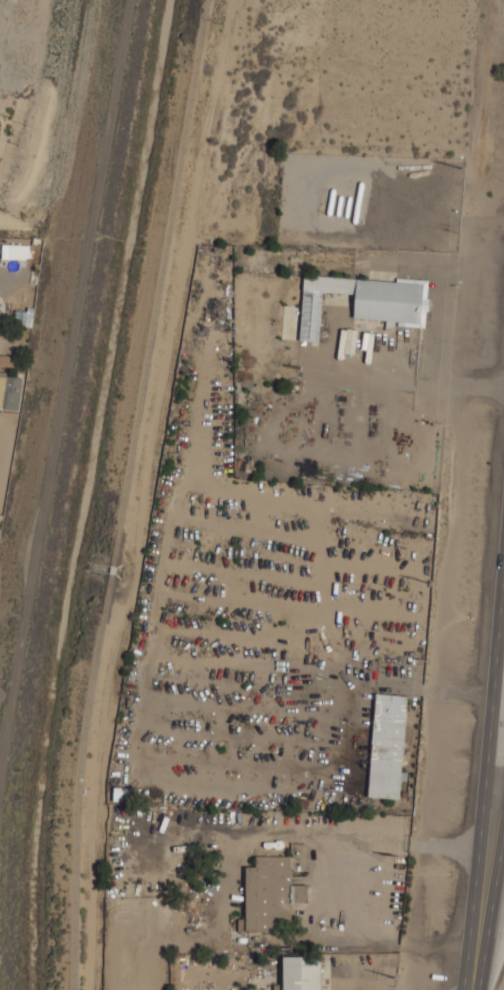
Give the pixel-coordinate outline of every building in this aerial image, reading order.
[(358,183),(364,184),(358,223),(352,222),(358,183)] [(330,190),(335,190),(331,214),(326,213),(330,190)] [(338,196),(343,196),(340,215),(335,214),(338,196)] [(346,197),(351,197),(348,215),(343,215),(346,197)] [(322,291),(354,293),(353,317),(386,319),(386,325),(425,328),(428,282),(303,274),(299,340),(319,342),(322,291)] [(33,309),(16,308),(15,324),(32,325),(33,309)] [(354,352),(356,330),(347,329),(345,351),(354,352)] [(17,365),(17,355),(0,355),(0,365),(17,365)] [(19,409),(22,371),(0,370),(0,408),(19,409)] [(407,694),(374,692),(368,796),(401,798),(407,694)] [(245,865),(245,931),(290,931),(290,903),(308,903),(308,884),(290,884),(290,855),(255,855),(255,865),(245,865)] [(282,955),(282,989),(322,989),(322,955),(282,955)]
